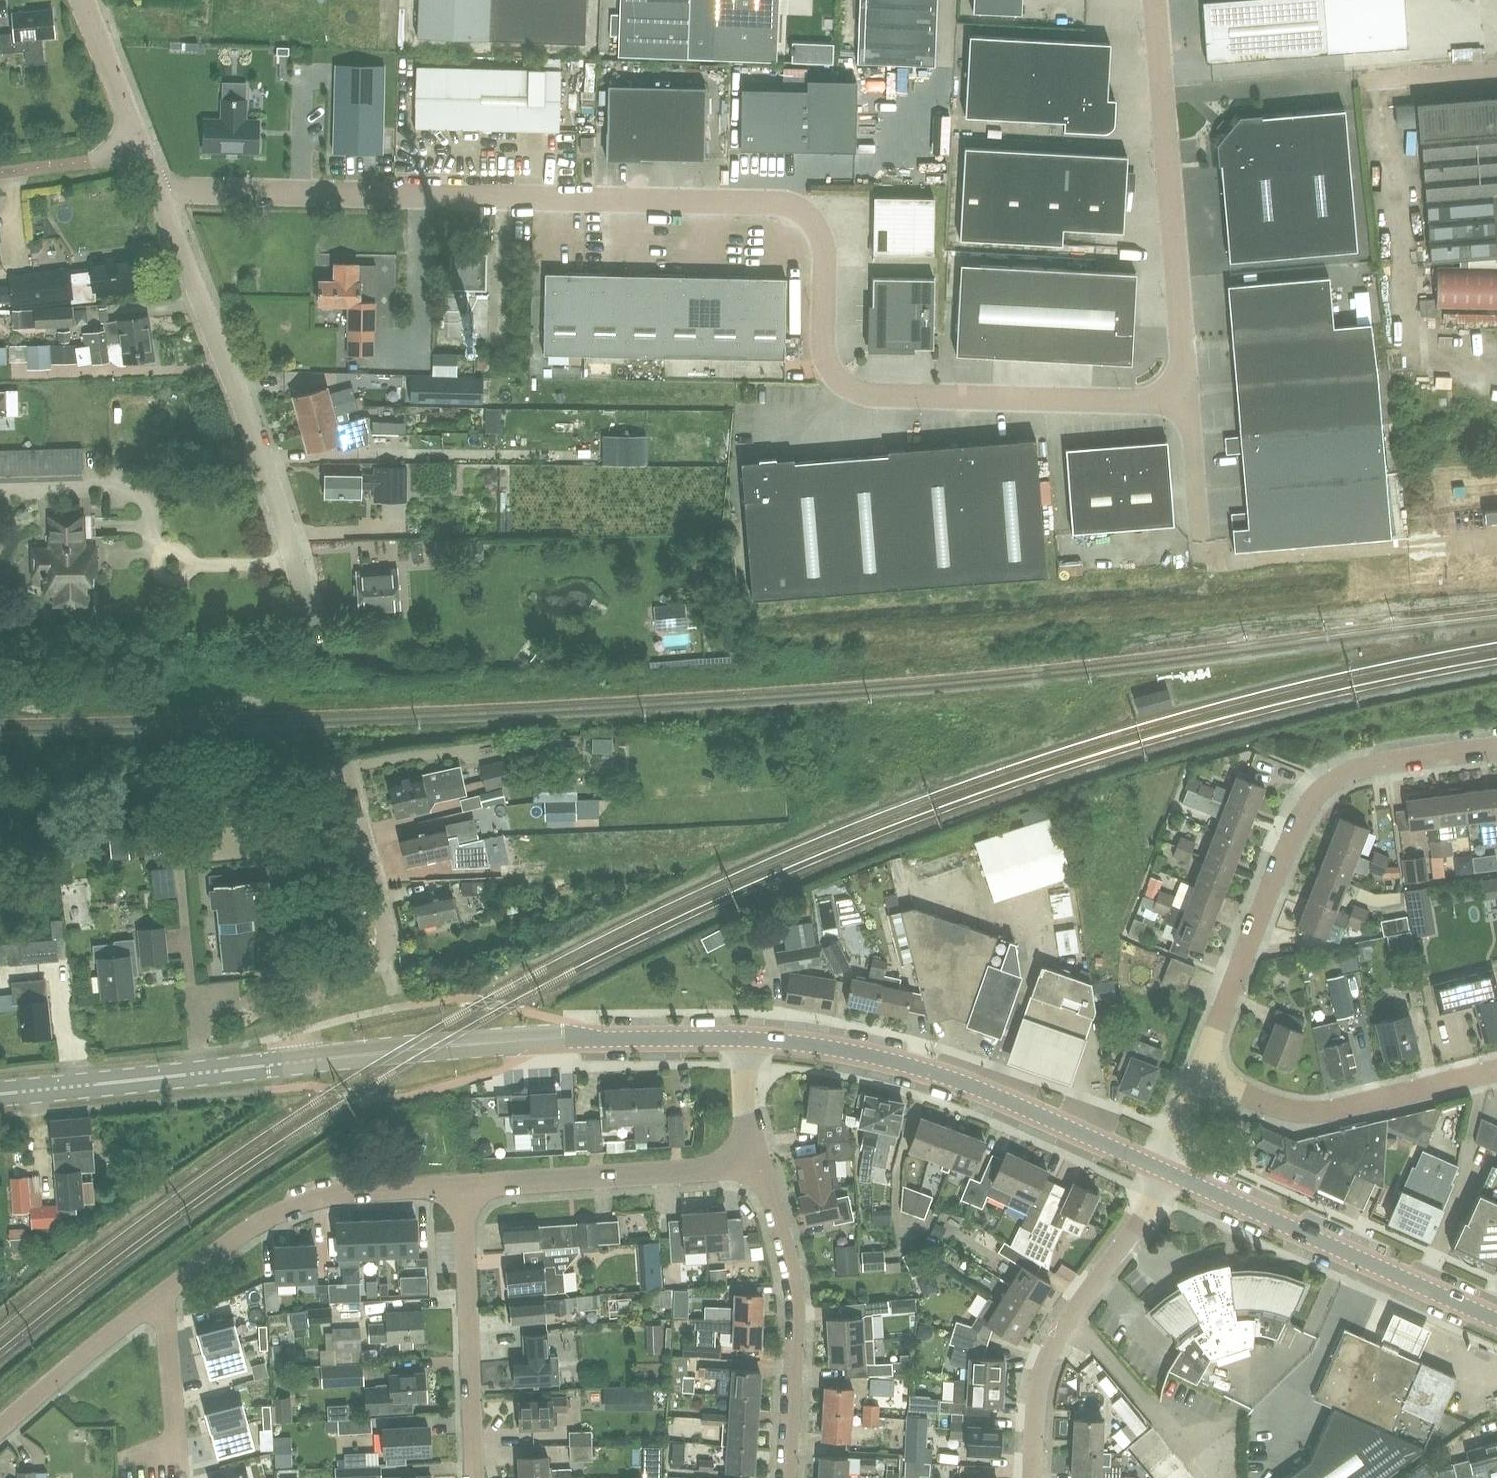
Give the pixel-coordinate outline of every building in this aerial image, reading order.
[(418,37),(489,40),(586,44),(587,0),(419,0),(418,37)] [(618,56),(712,59),(714,0),(621,0),(618,56)] [(779,0),(714,0),(712,59),(776,62),(779,0)] [(854,62),(933,65),(936,0),(857,0),(854,62)] [(974,11),(1022,13),(1022,0),(974,0),(974,11)] [(1327,53),(1323,0),(1220,0),(1200,1),(1205,63),(1327,53)] [(53,9),(13,12),(15,33),(0,34),(0,53),(30,50),(29,39),(55,37),(53,9)] [(1101,131),(1103,131),(1104,131),(1106,130),(1109,129),(1110,128),(1111,127),(1111,126),(1112,125),(1113,123),(1113,122),(1113,121),(1113,119),(1114,99),(1106,98),(1109,43),(968,35),(964,116),(1063,121),(1063,129),(1101,131)] [(334,153),(383,154),(385,65),(336,64),(334,153)] [(559,131),(560,71),(416,67),(415,128),(559,131)] [(704,160),(706,88),(610,86),(608,160),(641,161),(641,159),(704,160)] [(808,90),(742,89),(741,150),(807,151),(808,90)] [(1426,133),(1462,132),(1460,97),(1424,98),(1426,133)] [(204,150),(258,151),(258,122),(246,122),(246,102),(238,101),(238,99),(232,99),(231,101),(223,101),(222,121),(205,121),(204,150)] [(1260,116),(1259,107),(1232,109),(1208,138),(1211,165),(1220,165),(1228,260),(1356,249),(1343,108),(1260,116)] [(590,152),(590,137),(581,137),(580,152),(590,152)] [(1488,152),(1496,151),(1496,138),(1487,138),(1488,152)] [(1122,231),(1126,155),(964,147),(959,238),(1061,244),(1061,228),(1122,231)] [(932,254),(933,198),(873,197),(872,253),(932,254)] [(1436,222),(1436,231),(1459,230),(1459,220),(1436,222)] [(1496,256),(1496,237),(1437,240),(1438,258),(1496,256)] [(32,252),(38,251),(43,245),(42,238),(31,239),(32,252)] [(487,290),(487,254),(450,252),(449,290),(487,290)] [(93,282),(95,301),(97,301),(96,297),(135,293),(135,292),(134,283),(131,257),(90,262),(93,282)] [(349,305),(349,328),(348,355),(373,356),(374,328),(374,304),(373,304),(373,268),(374,268),(374,266),(358,266),(358,265),(334,264),(334,281),(319,281),(319,305),(349,305)] [(1043,359),(1048,269),(961,264),(956,353),(1043,359)] [(1130,364),(1135,275),(1048,269),(1043,359),(1130,364)] [(584,356),(585,274),(544,273),(543,355),(584,356)] [(0,289),(0,301),(13,300),(14,307),(72,300),(72,303),(95,301),(93,282),(71,285),(70,274),(11,281),(12,287),(0,289)] [(624,356),(625,274),(585,274),(584,356),(624,356)] [(664,357),(666,275),(625,274),(624,356),(664,357)] [(704,358),(706,276),(666,275),(664,357),(704,358)] [(1452,325),(1496,325),(1496,275),(1444,275),(1444,307),(1452,307),(1452,325)] [(744,359),(745,277),(706,276),(704,358),(744,359)] [(1231,335),(1332,327),(1328,276),(1227,284),(1231,335)] [(784,359),(786,277),(745,277),(744,359),(784,359)] [(933,348),(934,277),(872,277),(871,347),(933,348)] [(35,310),(21,310),(14,310),(15,328),(22,328),(36,328),(73,326),(72,306),(35,308),(35,310)] [(90,347),(151,338),(148,316),(105,322),(106,330),(83,333),(85,344),(89,344),(90,347)] [(1235,385),(1377,373),(1371,323),(1332,327),(1231,335),(1235,385)] [(58,343),(71,342),(71,331),(58,332),(58,343)] [(89,344),(85,344),(85,346),(78,347),(78,345),(27,345),(28,369),(52,369),(52,363),(78,363),(78,365),(111,362),(112,362),(113,363),(117,365),(122,367),(125,366),(125,364),(154,360),(151,338),(90,347),(89,344)] [(1239,435),(1381,423),(1378,383),(1377,373),(1235,385),(1239,435)] [(482,404),(483,379),(477,379),(410,377),(410,402),(482,404)] [(294,396),(299,414),(354,399),(351,388),(328,395),(326,387),(325,388),(320,385),(313,387),(310,392),(294,396)] [(52,393),(0,393),(0,436),(15,436),(15,412),(52,412),(52,393)] [(391,405),(389,395),(373,398),(375,409),(391,405)] [(304,434),(349,422),(346,412),(357,409),(354,399),(299,414),(304,434)] [(486,408),(486,431),(500,431),(500,408),(486,408)] [(356,420),(349,422),(304,434),(309,451),(340,442),(343,451),(347,450),(354,448),(368,444),(368,429),(365,417),(356,420)] [(372,434),(406,434),(406,422),(372,422),(372,434)] [(1244,484),(1385,472),(1381,423),(1239,435),(1244,484)] [(948,583),(1046,575),(1035,438),(937,446),(948,583)] [(1072,532),(1173,524),(1167,440),(1065,448),(1072,532)] [(851,591),(948,583),(937,446),(887,450),(887,454),(840,458),(851,591)] [(83,476),(83,450),(0,453),(0,479),(83,476)] [(794,462),(793,458),(741,462),(752,599),(851,591),(840,458),(794,462)] [(406,501),(407,467),(375,467),(375,474),(362,474),(362,472),(325,472),(325,499),(361,499),(361,488),(375,488),(374,500),(406,501)] [(1234,550),(1351,539),(1391,537),(1385,472),(1244,484),(1247,525),(1232,526),(1234,550)] [(84,558),(82,518),(51,519),(52,559),(43,559),(39,561),(36,564),(35,568),(36,572),(39,575),(43,575),(43,579),(47,579),(47,593),(65,593),(66,603),(87,603),(87,587),(95,587),(94,558),(84,558)] [(436,560),(480,561),(480,541),(435,541),(436,560)] [(1068,576),(1091,575),(1090,558),(1067,560),(1068,576)] [(358,591),(398,589),(396,568),(357,571),(358,591)] [(360,612),(399,609),(398,589),(358,591),(360,612)] [(654,607),(656,632),(688,629),(685,604),(654,607)] [(535,666),(541,659),(535,654),(530,661),(535,666)] [(1139,710),(1170,702),(1167,689),(1135,697),(1139,710)] [(486,790),(515,783),(510,758),(481,765),(486,790)] [(444,791),(466,786),(462,767),(390,784),(394,801),(444,789),(444,791)] [(1254,810),(1265,783),(1235,772),(1228,789),(1216,785),(1215,788),(1201,783),(1199,789),(1254,810)] [(577,801),(597,801),(596,787),(577,788),(576,788),(575,783),(556,783),(534,783),(534,791),(534,802),(557,801),(557,802),(577,802),(577,801)] [(1463,790),(1462,785),(1449,787),(1449,791),(1436,793),(1443,854),(1452,853),(1450,838),(1455,837),(1453,822),(1468,820),(1465,790),(1463,790)] [(1492,786),(1465,790),(1468,820),(1480,819),(1484,844),(1496,842),(1496,818),(1496,817),(1492,786)] [(503,788),(479,793),(480,794),(482,806),(483,807),(506,802),(506,801),(503,788)] [(398,819),(433,811),(431,804),(446,801),(444,791),(444,789),(394,801),(398,819)] [(1198,792),(1188,789),(1182,803),(1218,817),(1214,826),(1243,837),(1254,810),(1199,789),(1198,792)] [(1422,794),(1422,792),(1420,790),(1410,791),(1409,793),(1409,796),(1405,797),(1409,828),(1427,825),(1428,840),(1430,840),(1432,856),(1443,854),(1436,793),(1422,794)] [(1356,853),(1367,826),(1338,815),(1328,842),(1356,853)] [(995,900),(1071,876),(1052,818),(976,843),(995,900)] [(479,840),(475,820),(402,837),(405,851),(423,847),(423,848),(438,845),(437,840),(449,837),(450,841),(459,839),(461,844),(479,840)] [(1233,864),(1243,837),(1214,826),(1204,852),(1233,864)] [(128,834),(111,835),(113,859),(130,858),(128,834)] [(1176,847),(1192,852),(1193,848),(1196,842),(1180,836),(1180,837),(1171,834),(1170,839),(1168,843),(1176,847)] [(450,841),(449,837),(437,840),(438,845),(423,848),(423,847),(405,851),(409,868),(464,855),(463,852),(481,848),(479,840),(461,844),(459,839),(450,841)] [(1367,870),(1371,860),(1356,854),(1356,853),(1328,842),(1317,869),(1345,880),(1350,867),(1366,874),(1367,870)] [(1188,862),(1192,852),(1176,847),(1173,856),(1188,862)] [(1387,865),(1390,856),(1375,851),(1372,860),(1387,865)] [(1222,890),(1233,864),(1204,852),(1194,879),(1222,890)] [(1484,855),(1486,870),(1496,869),(1495,854),(1484,855)] [(895,883),(906,881),(901,857),(889,860),(895,883)] [(1407,881),(1427,878),(1424,857),(1404,859),(1407,881)] [(1372,860),(1371,860),(1367,870),(1383,876),(1383,878),(1400,877),(1400,866),(1398,866),(1386,867),(1387,865),(1372,860)] [(156,897),(159,897),(178,894),(174,866),(157,868),(152,869),(156,897)] [(1334,908),(1345,880),(1317,869),(1306,897),(1334,908)] [(278,963),(269,879),(222,884),(221,875),(209,876),(210,888),(212,907),(213,907),(218,906),(225,970),(258,967),(258,965),(278,963)] [(1480,879),(1483,895),(1496,892),(1496,876),(1480,879)] [(1212,917),(1222,890),(1194,879),(1183,906),(1212,917)] [(462,895),(488,895),(487,881),(462,882),(462,895)] [(1408,890),(1412,914),(1429,911),(1426,887),(1408,890)] [(1158,894),(1157,896),(1172,902),(1175,896),(1160,890),(1158,894)] [(1182,910),(1181,909),(1171,906),(1172,902),(1157,896),(1145,891),(1140,905),(1152,909),(1152,910),(1166,915),(1163,921),(1176,926),(1173,934),(1201,945),(1212,917),(1183,906),(1182,910)] [(422,928),(456,920),(450,892),(415,900),(422,928)] [(889,912),(900,909),(896,896),(885,898),(889,912)] [(1350,914),(1334,908),(1306,897),(1296,923),(1323,935),(1328,923),(1345,929),(1346,924),(1362,930),(1369,910),(1354,904),(1350,914)] [(508,914),(518,912),(516,898),(506,900),(508,914)] [(852,898),(843,900),(853,923),(864,921),(852,898)] [(504,917),(501,903),(490,904),(493,919),(504,917)] [(900,911),(912,958),(927,1021),(950,1015),(1000,1031),(1020,974),(1015,940),(916,906),(914,906),(902,909),(900,909),(900,911)] [(901,961),(912,958),(900,911),(893,913),(898,934),(894,935),(901,961)] [(1407,916),(1402,917),(1381,920),(1384,935),(1410,930),(1407,916)] [(1135,919),(1129,935),(1140,939),(1146,923),(1135,919)] [(21,954),(22,964),(59,961),(58,958),(68,957),(66,939),(64,920),(51,921),(53,939),(21,942),(20,942),(0,943),(0,955),(21,954)] [(142,961),(166,958),(163,927),(139,929),(142,961)] [(96,960),(100,960),(103,995),(110,995),(110,999),(127,997),(127,993),(133,992),(130,963),(136,962),(134,939),(123,940),(115,941),(115,944),(94,946),(96,960)] [(835,974),(851,966),(838,939),(822,947),(835,974)] [(1370,959),(1369,951),(1372,946),(1371,940),(1357,943),(1360,961),(1370,959)] [(781,971),(821,964),(818,944),(777,951),(781,971)] [(1397,961),(1409,959),(1407,947),(1395,949),(1397,961)] [(1185,992),(1195,967),(1171,958),(1161,983),(1185,992)] [(876,1010),(887,963),(872,960),(867,982),(851,978),(846,1003),(876,1010)] [(905,1016),(911,992),(899,989),(901,979),(885,975),(887,963),(876,1010),(905,1016)] [(1090,972),(1080,969),(1078,976),(1041,963),(1031,994),(1093,1015),(1096,1007),(1092,983),(1090,972)] [(1403,992),(1409,991),(1411,1006),(1424,1004),(1419,975),(1418,971),(1417,966),(1402,969),(1402,974),(1400,974),(1403,992)] [(1337,1017),(1351,1013),(1342,972),(1328,976),(1337,1017)] [(1496,1036),(1496,977),(1496,972),(1481,975),(1487,999),(1474,1002),(1483,1040),(1496,1036)] [(829,1012),(833,982),(791,976),(787,1005),(829,1012)] [(52,1036),(48,1001),(43,1001),(41,980),(26,982),(12,983),(13,993),(14,1003),(19,1003),(23,1038),(52,1036)] [(1098,1016),(1113,1013),(1109,984),(1094,986),(1098,1016)] [(1093,1015),(1031,994),(1009,1061),(1071,1083),(1093,1015)] [(1289,1065),(1303,1030),(1300,1029),(1304,1018),(1300,1016),(1276,1006),(1267,1029),(1271,1031),(1262,1054),(1289,1065)] [(1386,1057),(1417,1049),(1407,1013),(1377,1021),(1386,1057)] [(1101,1041),(1115,1039),(1112,1019),(1098,1021),(1101,1041)] [(1342,1041),(1337,1021),(1337,1020),(1313,1025),(1318,1047),(1323,1046),(1330,1076),(1355,1070),(1348,1040),(1342,1041)] [(1120,1087),(1133,1092),(1132,1095),(1136,1098),(1141,1098),(1142,1095),(1145,1096),(1156,1066),(1162,1049),(1131,1037),(1120,1067),(1127,1070),(1120,1087)] [(818,1141),(826,1141),(851,1139),(846,1122),(838,1121),(842,1088),(811,1084),(807,1118),(819,1119),(818,1141)] [(637,1142),(648,1141),(647,1120),(662,1119),(660,1087),(634,1088),(637,1142)] [(637,1142),(634,1088),(605,1090),(607,1116),(602,1117),(603,1132),(609,1131),(620,1125),(635,1125),(635,1139),(626,1139),(626,1140),(607,1141),(607,1149),(636,1148),(636,1142),(637,1142)] [(558,1126),(556,1092),(510,1095),(510,1096),(496,1097),(497,1117),(512,1116),(512,1132),(531,1131),(532,1149),(547,1148),(545,1126),(558,1126)] [(876,1095),(874,1096),(866,1095),(865,1095),(859,1094),(857,1105),(863,1107),(860,1125),(865,1126),(861,1148),(864,1149),(860,1169),(860,1168),(859,1180),(871,1181),(871,1171),(870,1171),(872,1161),(880,1120),(884,1098),(882,1098),(881,1096),(876,1095)] [(903,1102),(894,1100),(892,1098),(887,1097),(885,1098),(884,1098),(880,1120),(872,1161),(884,1163),(889,1140),(886,1140),(888,1130),(897,1132),(903,1102)] [(1441,1107),(1439,1106),(1437,1106),(1386,1118),(1386,1127),(1426,1142),(1441,1107)] [(669,1146),(684,1146),(682,1115),(668,1116),(669,1146)] [(57,1174),(95,1170),(90,1116),(52,1119),(57,1174)] [(929,1156),(941,1124),(920,1116),(908,1148),(929,1156)] [(1482,1117),(1475,1142),(1496,1151),(1496,1124),(1482,1117)] [(1317,1187),(1343,1199),(1343,1200),(1363,1209),(1375,1181),(1383,1185),(1386,1118),(1368,1122),(1366,1121),(1341,1127),(1339,1129),(1293,1140),(1263,1127),(1256,1144),(1276,1153),(1269,1168),(1316,1189),(1317,1187)] [(588,1150),(602,1150),(602,1149),(601,1119),(587,1120),(587,1125),(588,1149),(588,1150)] [(563,1151),(576,1150),(576,1149),(575,1126),(575,1122),(562,1123),(563,1151)] [(37,1125),(39,1141),(54,1139),(52,1123),(37,1125)] [(929,1156),(944,1162),(941,1169),(947,1171),(950,1164),(962,1132),(941,1124),(929,1156)] [(972,1172),(984,1140),(962,1132),(950,1164),(972,1172)] [(830,1177),(830,1164),(831,1164),(831,1159),(853,1159),(853,1146),(851,1139),(826,1141),(827,1150),(795,1156),(803,1194),(798,1195),(799,1196),(833,1187),(833,1177),(830,1177)] [(490,1146),(487,1143),(482,1143),(479,1147),(479,1151),(482,1155),(487,1154),(491,1151),(490,1146)] [(1444,1159),(1422,1150),(1416,1165),(1412,1164),(1396,1201),(1389,1220),(1429,1238),(1453,1182),(1452,1182),(1454,1177),(1452,1175),(1456,1165),(1444,1159)] [(987,1195),(1006,1204),(1012,1191),(1026,1159),(1006,1151),(992,1182),(990,1185),(991,1186),(987,1195)] [(1012,1191),(1006,1204),(1026,1214),(1031,1204),(1033,1200),(1047,1169),(1026,1159),(1012,1191)] [(1496,1203),(1496,1166),(1492,1164),(1466,1220),(1464,1219),(1451,1247),(1457,1250),(1459,1250),(1459,1249),(1463,1247),(1466,1254),(1471,1258),(1471,1259),(1472,1259),(1496,1203)] [(81,1182),(80,1172),(57,1174),(56,1174),(58,1206),(72,1204),(83,1203),(94,1202),(92,1181),(81,1182)] [(970,1203),(979,1180),(970,1176),(961,1198),(970,1203)] [(31,1208),(28,1177),(14,1178),(17,1213),(31,1212),(31,1208)] [(987,1195),(991,1186),(979,1180),(970,1203),(982,1208),(987,1195)] [(1041,1209),(1031,1230),(1032,1231),(1028,1238),(1053,1249),(1063,1228),(1068,1231),(1069,1235),(1075,1238),(1079,1235),(1080,1232),(1099,1192),(1073,1181),(1066,1195),(1051,1188),(1041,1209)] [(911,1214),(918,1195),(919,1192),(901,1185),(899,1210),(911,1214)] [(835,1199),(833,1188),(833,1187),(799,1196),(805,1223),(832,1217),(834,1225),(853,1220),(847,1196),(835,1199)] [(923,1219),(931,1196),(919,1192),(918,1195),(911,1214),(923,1219)] [(1472,1259),(1473,1259),(1480,1260),(1486,1258),(1488,1262),(1487,1262),(1488,1264),(1494,1267),(1496,1260),(1496,1203),(1472,1259)] [(72,1204),(58,1206),(59,1215),(73,1214),(72,1204)] [(722,1208),(721,1204),(710,1205),(710,1209),(704,1210),(707,1248),(719,1247),(720,1258),(746,1256),(744,1231),(728,1233),(726,1208),(722,1208)] [(1031,1230),(1041,1209),(1031,1204),(1021,1225),(1031,1230)] [(59,1215),(58,1206),(31,1208),(31,1212),(33,1231),(60,1229),(59,1215)] [(671,1262),(686,1261),(685,1250),(707,1248),(704,1210),(682,1212),(684,1235),(669,1236),(671,1262)] [(418,1255),(417,1216),(397,1217),(398,1256),(418,1255)] [(398,1256),(397,1217),(377,1218),(379,1257),(398,1256)] [(379,1257),(377,1218),(357,1219),(359,1258),(360,1258),(379,1257)] [(359,1258),(357,1219),(337,1219),(339,1267),(360,1266),(360,1258),(359,1258)] [(505,1250),(598,1243),(598,1242),(620,1240),(618,1219),(503,1227),(505,1250)] [(946,1226),(936,1222),(932,1234),(941,1238),(946,1226)] [(759,1245),(759,1232),(748,1232),(749,1246),(759,1245)] [(10,1239),(11,1247),(11,1253),(27,1252),(26,1246),(26,1238),(10,1239)] [(1019,1263),(1025,1254),(1025,1253),(1024,1252),(1005,1240),(998,1251),(1019,1263)] [(639,1259),(661,1257),(660,1242),(638,1244),(639,1259)] [(318,1282),(316,1243),(295,1244),(297,1283),(318,1282)] [(317,1244),(319,1270),(333,1270),(332,1243),(317,1244)] [(936,1250),(946,1256),(951,1249),(941,1243),(936,1250)] [(297,1283),(295,1244),(274,1245),(276,1283),(297,1283)] [(838,1273),(858,1272),(856,1246),(836,1247),(838,1273)] [(565,1292),(563,1271),(580,1252),(580,1247),(549,1249),(550,1263),(507,1267),(509,1294),(544,1291),(544,1293),(565,1292)] [(863,1270),(885,1268),(884,1250),(862,1251),(863,1270)] [(913,1278),(923,1273),(913,1250),(903,1255),(913,1278)] [(429,1266),(429,1258),(416,1258),(417,1266),(429,1266)] [(971,1262),(965,1258),(961,1266),(966,1270),(971,1262)] [(1039,1302),(1052,1281),(1023,1264),(1010,1284),(1039,1302)] [(727,1284),(726,1269),(710,1270),(711,1286),(727,1284)] [(1293,1322),(1290,1315),(1303,1283),(1285,1277),(1267,1273),(1249,1271),(1230,1273),(1212,1276),(1199,1281),(1182,1289),(1167,1299),(1152,1312),(1176,1336),(1175,1343),(1176,1346),(1181,1350),(1169,1370),(1197,1384),(1211,1359),(1253,1345),(1254,1333),(1268,1336),(1273,1316),(1286,1320),(1294,1324),(1302,1329),(1303,1328),(1295,1323),(1293,1322)] [(662,1272),(640,1274),(642,1289),(663,1287),(662,1272)] [(414,1276),(414,1292),(428,1291),(427,1276),(414,1276)] [(377,1297),(377,1280),(367,1281),(367,1297),(377,1297)] [(388,1295),(388,1283),(380,1283),(380,1295),(388,1295)] [(1028,1321),(1039,1302),(1010,1284),(999,1303),(1028,1321)] [(329,1292),(329,1285),(316,1285),(317,1293),(329,1292)] [(672,1305),(673,1293),(673,1289),(644,1292),(645,1304),(659,1303),(659,1307),(672,1305)] [(762,1319),(763,1294),(735,1292),(734,1318),(762,1319)] [(600,1308),(598,1294),(577,1296),(570,1297),(571,1298),(511,1303),(512,1322),(546,1320),(545,1313),(555,1312),(556,1315),(567,1314),(566,1311),(574,1310),(574,1306),(577,1305),(578,1310),(600,1308)] [(279,1310),(279,1296),(265,1296),(266,1310),(279,1310)] [(1016,1340),(1028,1321),(999,1303),(989,1297),(972,1325),(957,1320),(954,1332),(988,1342),(993,1326),(1016,1340)] [(915,1299),(903,1300),(904,1313),(916,1312),(915,1299)] [(831,1340),(864,1339),(873,1338),(872,1314),(891,1313),(890,1301),(867,1302),(867,1314),(863,1317),(830,1318),(831,1340)] [(674,1315),(689,1315),(689,1302),(674,1302),(674,1315)] [(308,1322),(332,1321),(331,1307),(308,1308),(308,1322)] [(412,1339),(424,1338),(423,1309),(387,1311),(387,1322),(369,1323),(370,1340),(388,1339),(388,1340),(400,1339),(400,1346),(413,1345),(412,1339)] [(1418,1354),(1430,1328),(1394,1312),(1381,1338),(1418,1354)] [(233,1317),(197,1327),(204,1353),(240,1343),(233,1317)] [(726,1343),(733,1343),(761,1345),(762,1319),(734,1318),(722,1318),(707,1317),(707,1318),(694,1318),(694,1329),(706,1329),(721,1330),(720,1338),(726,1343)] [(924,1338),(931,1334),(934,1326),(920,1322),(916,1335),(924,1338)] [(646,1324),(647,1339),(663,1339),(663,1324),(646,1324)] [(267,1325),(259,1326),(260,1338),(268,1338),(267,1325)] [(334,1351),(361,1350),(360,1328),(333,1329),(334,1351)] [(1423,1446),(1456,1376),(1344,1328),(1312,1397),(1332,1406),(1307,1459),(1283,1477),(1379,1477),(1423,1446)] [(1004,1358),(983,1357),(988,1342),(954,1332),(950,1343),(960,1346),(959,1348),(955,1351),(952,1357),(956,1364),(966,1367),(967,1365),(970,1366),(969,1379),(969,1380),(1003,1381),(1004,1358)] [(515,1385),(550,1383),(559,1383),(558,1356),(548,1356),(547,1334),(523,1335),(524,1358),(514,1358),(515,1385)] [(268,1350),(268,1338),(260,1338),(260,1350),(268,1350)] [(874,1363),(873,1338),(864,1339),(831,1340),(831,1362),(845,1362),(866,1361),(866,1363),(866,1375),(869,1375),(893,1374),(892,1362),(874,1363)] [(720,1357),(722,1344),(696,1342),(695,1355),(720,1357)] [(247,1369),(240,1343),(204,1353),(211,1379),(247,1369)] [(283,1358),(270,1358),(271,1369),(290,1368),(289,1364),(283,1365),(283,1358)] [(323,1387),(365,1384),(363,1362),(321,1365),(322,1377),(323,1387)] [(265,1364),(253,1367),(256,1378),(268,1375),(265,1364)] [(322,1377),(321,1365),(312,1365),(313,1377),(322,1377)] [(759,1395),(761,1369),(707,1365),(706,1374),(720,1375),(719,1392),(733,1393),(759,1395)] [(371,1411),(392,1410),(392,1401),(427,1399),(426,1371),(389,1373),(390,1385),(370,1386),(371,1411)] [(684,1389),(685,1373),(672,1372),(671,1388),(684,1389)] [(894,1391),(894,1379),(874,1377),(873,1390),(894,1391)] [(940,1410),(963,1412),(964,1401),(968,1401),(1002,1403),(1003,1381),(969,1380),(969,1379),(955,1378),(954,1400),(940,1399),(940,1402),(934,1401),(928,1401),(927,1410),(933,1410),(940,1410)] [(852,1412),(854,1387),(826,1385),(824,1410),(852,1412)] [(757,1420),(759,1395),(733,1393),(731,1413),(704,1411),(703,1416),(757,1420)] [(241,1396),(205,1406),(212,1432),(248,1422),(241,1396)] [(520,1427),(553,1426),(552,1410),(567,1409),(566,1396),(550,1397),(550,1400),(519,1401),(520,1427)] [(879,1414),(879,1405),(863,1404),(863,1413),(879,1414)] [(271,1405),(263,1406),(263,1418),(271,1417),(271,1405)] [(338,1419),(350,1418),(349,1405),(329,1407),(330,1419),(338,1419)] [(927,1447),(928,1410),(907,1409),(907,1415),(906,1415),(905,1459),(932,1461),(932,1447),(927,1447)] [(852,1412),(824,1410),(822,1436),(850,1438),(851,1424),(852,1415),(852,1412)] [(999,1452),(1000,1426),(970,1424),(970,1420),(963,1419),(963,1412),(940,1410),(939,1422),(951,1422),(950,1435),(967,1436),(966,1450),(999,1452)] [(878,1426),(879,1414),(863,1413),(862,1425),(878,1426)] [(756,1445),(757,1420),(703,1416),(703,1421),(723,1423),(721,1445),(729,1445),(729,1443),(756,1445)] [(272,1429),(271,1417),(263,1418),(264,1430),(272,1429)] [(339,1434),(373,1432),(372,1417),(350,1418),(338,1419),(339,1431),(339,1434)] [(1101,1448),(1102,1419),(1074,1418),(1073,1446),(1101,1448)] [(338,1419),(330,1419),(325,1420),(326,1432),(339,1431),(338,1419)] [(255,1448),(248,1422),(212,1432),(218,1458),(255,1448)] [(386,1453),(387,1464),(406,1463),(406,1453),(430,1452),(429,1425),(385,1427),(386,1453)] [(570,1444),(592,1443),(591,1430),(569,1431),(570,1444)] [(1496,1464),(1496,1440),(1481,1445),(1467,1449),(1469,1457),(1470,1459),(1453,1463),(1457,1477),(1460,1477),(1475,1474),(1474,1472),(1488,1468),(1487,1467),(1496,1464)] [(592,1444),(592,1443),(570,1444),(570,1461),(593,1460),(592,1444)] [(754,1470),(756,1445),(729,1443),(729,1445),(728,1468),(754,1470)] [(662,1461),(662,1446),(644,1446),(644,1461),(662,1461)] [(1073,1446),(1071,1475),(1099,1476),(1099,1477),(1121,1477),(1121,1472),(1122,1465),(1116,1465),(1111,1465),(1112,1452),(1105,1452),(1101,1452),(1101,1448),(1073,1446)] [(552,1469),(552,1465),(548,1464),(548,1454),(519,1455),(520,1477),(548,1477),(571,1477),(571,1468),(557,1469),(552,1469)] [(848,1455),(821,1454),(820,1477),(846,1477),(848,1455)] [(875,1469),(876,1458),(861,1457),(860,1468),(875,1469)] [(713,1470),(714,1460),(700,1459),(699,1470),(713,1471),(713,1470)] [(932,1461),(905,1459),(904,1460),(907,1461),(906,1477),(920,1477),(921,1475),(930,1476),(931,1462),(932,1462),(932,1461)] [(1436,1474),(1427,1461),(1402,1477),(1431,1477),(1436,1474)] [(1487,1467),(1488,1468),(1474,1472),(1475,1474),(1460,1477),(1496,1477),(1496,1464),(1487,1467)] [(336,1467),(336,1477),(372,1477),(371,1465),(356,1466),(336,1467)] [(215,1477),(249,1477),(247,1470),(215,1477)] [(887,1477),(898,1477),(899,1471),(888,1470),(887,1477)]
